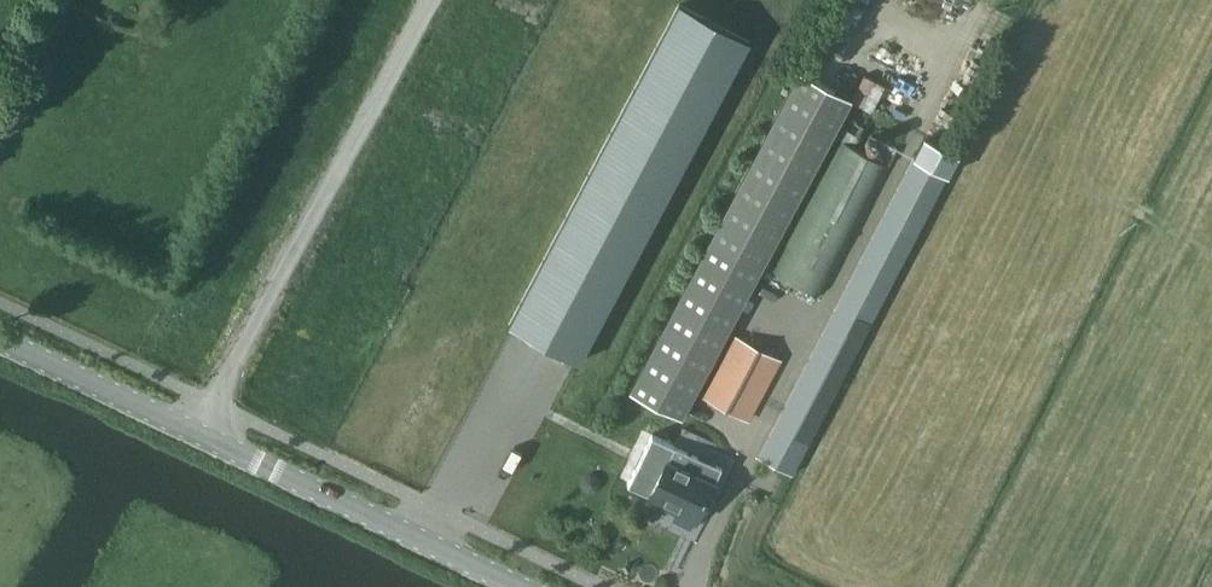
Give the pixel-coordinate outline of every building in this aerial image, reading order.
[(680,3),(510,323),(579,360),(750,40),(680,3)] [(797,68),(709,238),(631,388),(683,415),(848,95),(797,68)] [(855,98),(874,107),(886,80),(866,72),(855,98)] [(808,359),(759,453),(789,468),(793,470),(842,376),(911,243),(921,224),(926,214),(948,171),(958,153),(960,149),(953,145),(926,132),(926,133),(924,136),(915,154),(808,359)] [(889,168),(841,143),(773,273),(820,298),(889,168)] [(749,415),(779,356),(737,334),(706,393),(749,415)] [(653,434),(629,483),(678,506),(674,514),(689,522),(694,513),(699,516),(723,467),(653,434)]
